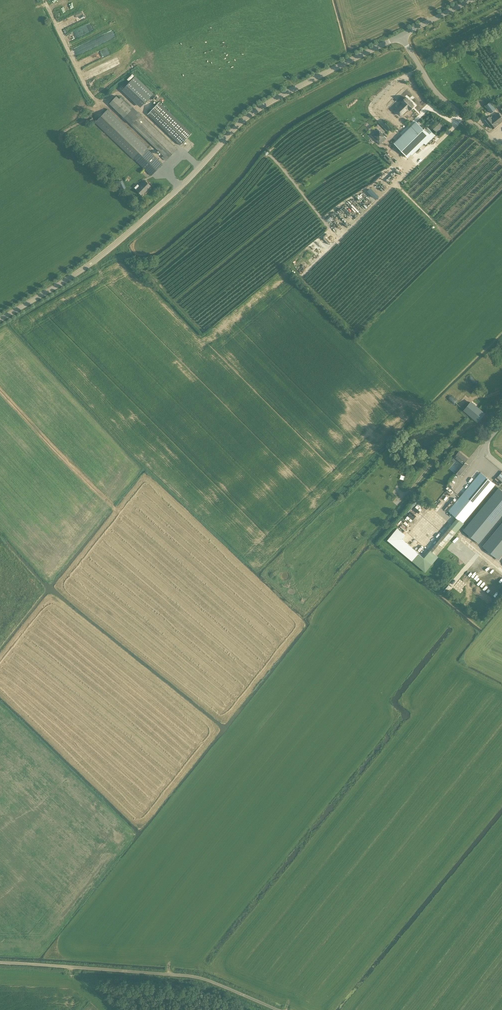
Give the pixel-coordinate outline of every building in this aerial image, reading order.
[(140,107),(153,95),(136,77),(123,89),(140,107)] [(119,99),(116,96),(109,103),(131,125),(163,155),(162,157),(166,161),(177,149),(141,114),(122,96),(119,99)] [(403,103),(397,109),(404,115),(407,111),(406,110),(408,108),(410,110),(414,106),(406,97),(402,102),(403,103)] [(160,102),(148,114),(180,145),(192,133),(160,102)] [(490,102),(485,106),(491,113),(496,109),(490,102)] [(152,176),(154,173),(163,164),(148,149),(149,149),(107,109),(95,122),(136,161),(152,176)] [(501,122),(501,117),(498,113),(491,118),(490,117),(486,120),(493,129),(501,122)] [(439,136),(448,128),(445,124),(441,119),(432,128),(436,132),(439,136)] [(416,122),(395,143),(408,157),(411,153),(412,154),(424,142),(426,144),(434,135),(428,129),(425,132),(416,122)] [(377,129),(371,136),(379,144),(386,138),(377,129)] [(138,184),(134,188),(136,189),(142,195),(151,186),(145,180),(140,186),(138,184)] [(471,402),(465,410),(477,420),(477,421),(484,413),(471,402)] [(455,473),(460,477),(470,466),(465,462),(468,459),(459,451),(454,457),(452,460),(454,462),(457,459),(462,464),(455,473)] [(438,557),(437,555),(464,523),(496,485),(480,473),(448,512),(456,519),(424,558),(401,539),(405,535),(397,528),(387,540),(425,572),(438,557)] [(499,487),(463,530),(479,544),(501,515),(501,490),(499,487)] [(410,523),(421,509),(416,505),(405,519),(410,523)] [(405,531),(409,525),(405,521),(400,527),(405,531)] [(482,547),(498,560),(501,555),(501,523),(482,547)]
